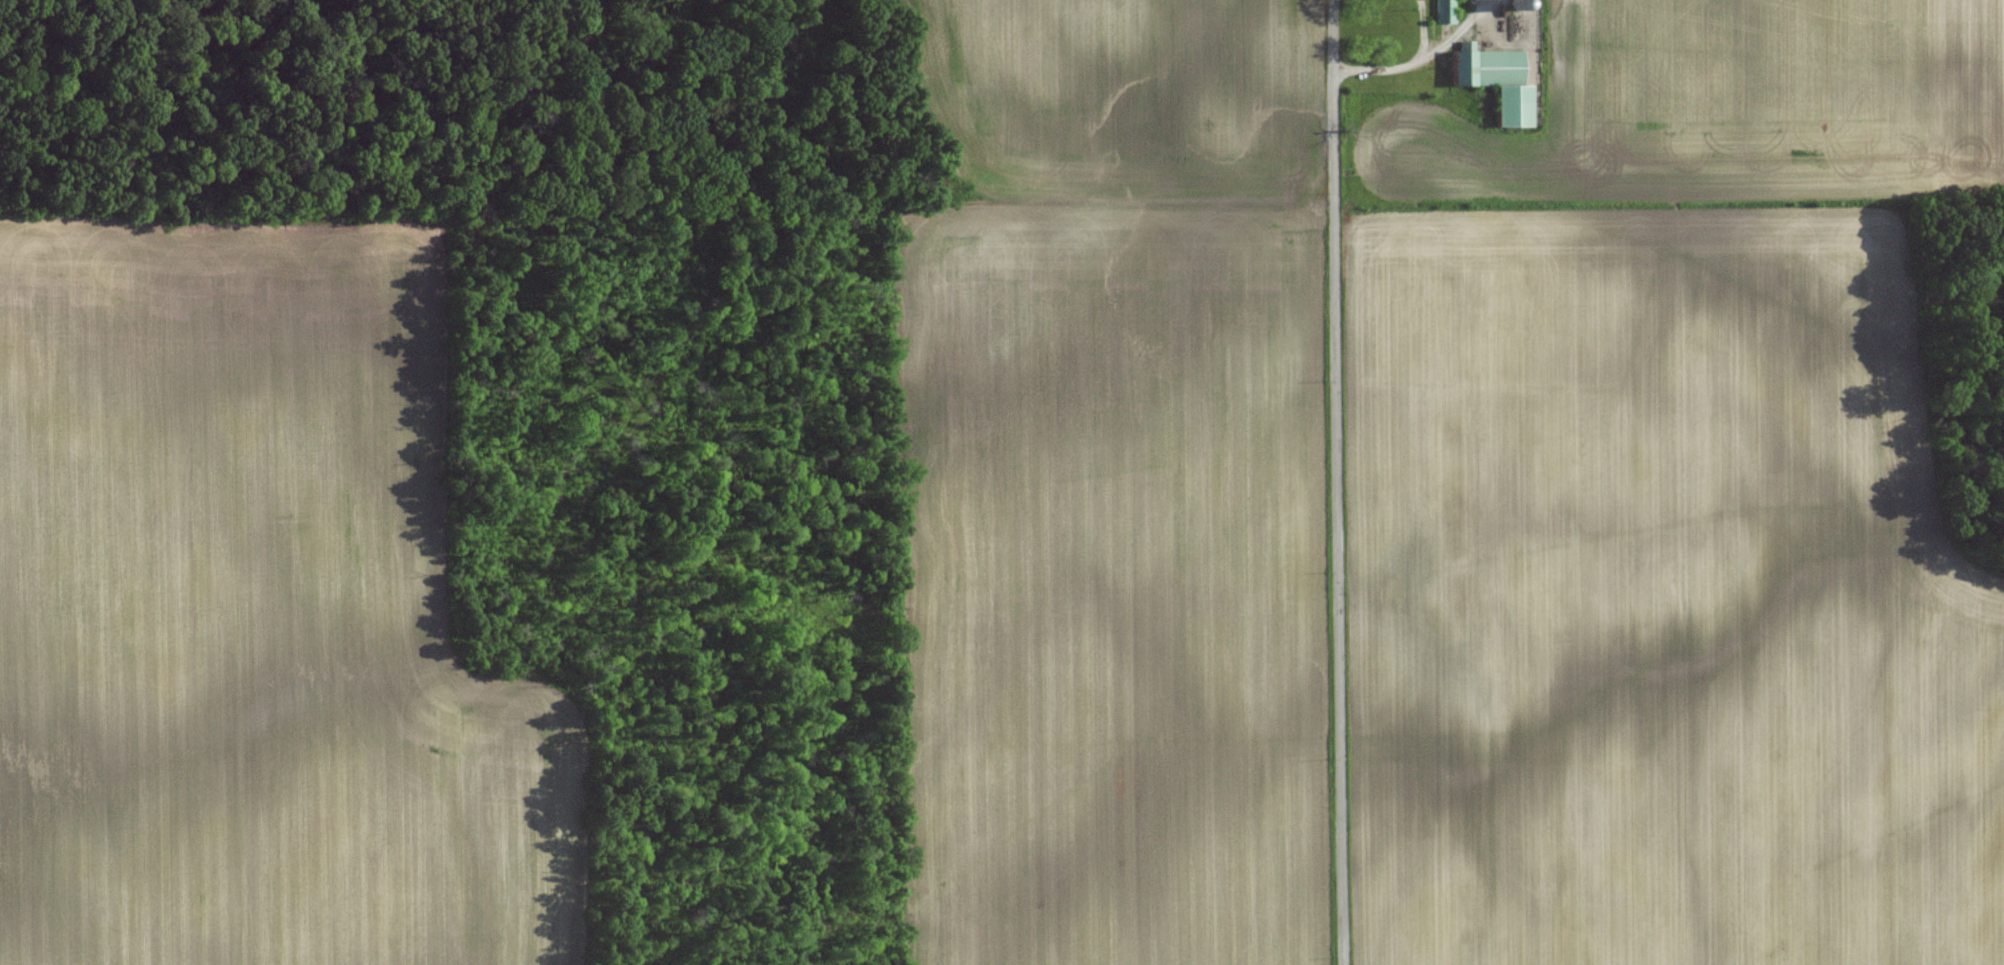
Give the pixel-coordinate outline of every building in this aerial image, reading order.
[(1497,85),(1498,126),(1533,125),(1533,98),(1520,98),(1520,87),(1526,86),(1526,49),(1453,50),(1454,86),(1497,85)]
